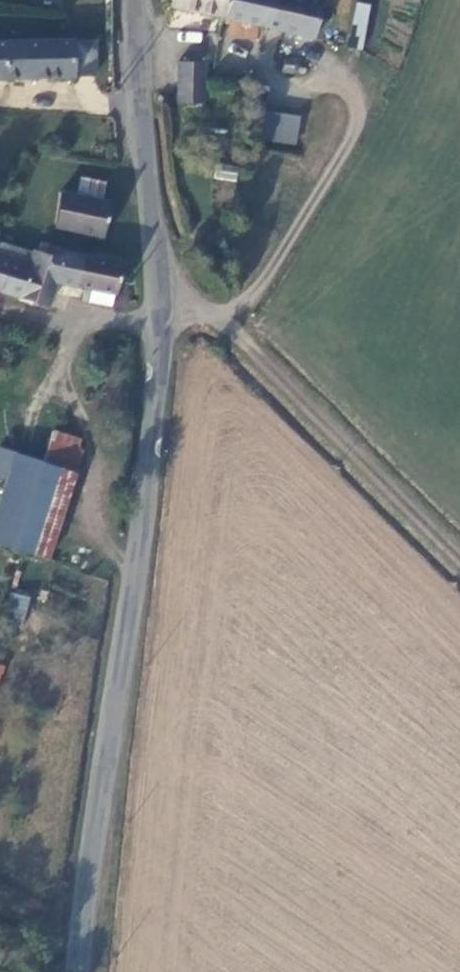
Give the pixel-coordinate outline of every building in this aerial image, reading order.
[(226,16),(230,0),(174,0),(173,5),(226,16)] [(226,16),(301,32),(300,44),(313,46),(323,0),(230,0),(226,16)] [(359,1),(346,45),(359,49),(372,5),(359,1)] [(74,39),(0,40),(0,78),(75,76),(74,39)] [(288,55),(287,62),(286,70),(291,71),(297,57),(288,55)] [(180,60),(179,100),(205,101),(205,60),(180,60)] [(297,145),(300,114),(265,111),(263,142),(297,145)] [(214,177),(234,182),(237,170),(217,165),(214,177)] [(82,178),(78,196),(101,201),(106,183),(82,178)] [(60,192),(54,234),(103,240),(111,203),(101,201),(78,196),(60,192)] [(21,265),(26,250),(0,243),(0,258),(21,265)] [(51,306),(64,258),(35,250),(30,267),(21,265),(0,258),(0,290),(51,306)] [(98,258),(82,254),(75,284),(117,295),(124,264),(117,263),(118,256),(100,253),(98,258)] [(80,438),(52,429),(49,440),(77,450),(80,438)] [(77,450),(49,440),(41,464),(76,474),(83,452),(77,450)] [(48,556),(76,474),(41,464),(15,545),(48,556)] [(11,591),(3,615),(23,622),(31,598),(11,591)]
